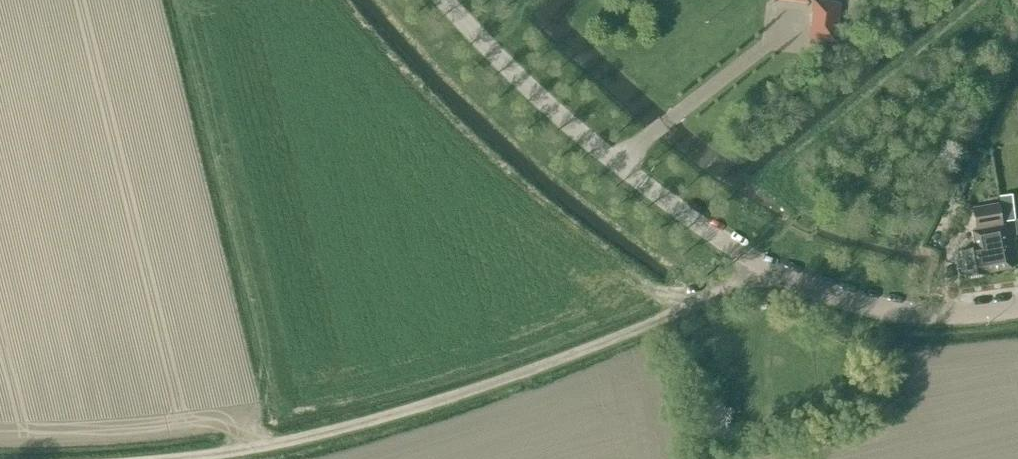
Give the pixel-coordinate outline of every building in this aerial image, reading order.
[(810,38),(834,41),(838,5),(814,2),(810,38)] [(1014,221),(1011,196),(999,197),(1002,223),(1014,221)] [(960,257),(955,258),(959,278),(1012,269),(1004,226),(1002,226),(998,205),(973,209),(976,231),(971,231),(974,249),(960,252),(960,257)]
